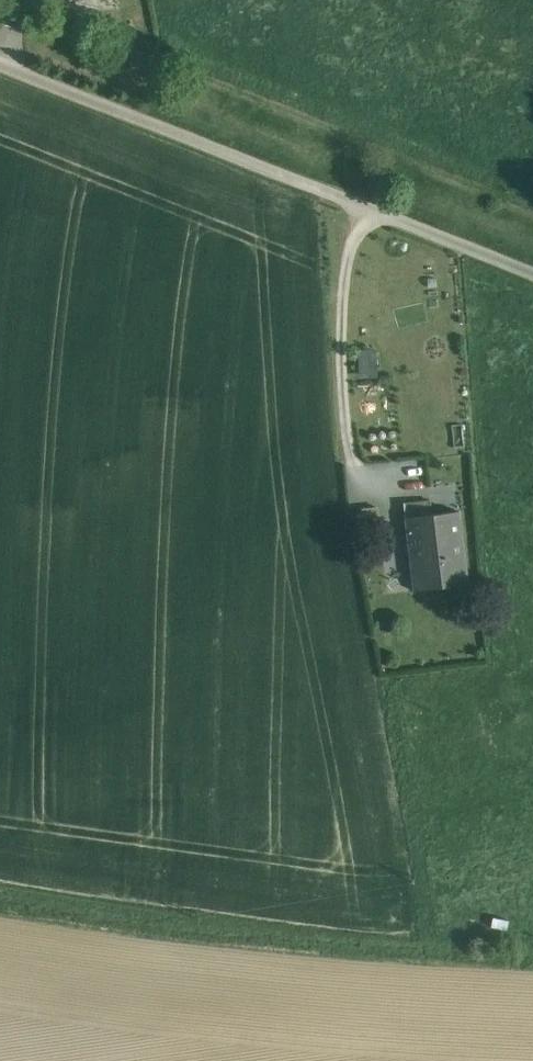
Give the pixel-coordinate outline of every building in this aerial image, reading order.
[(356,348),(357,376),(375,375),(374,347),(356,348)] [(429,500),(403,503),(404,518),(431,514),(429,500)] [(431,514),(404,518),(413,590),(468,583),(459,511),(431,514)]
